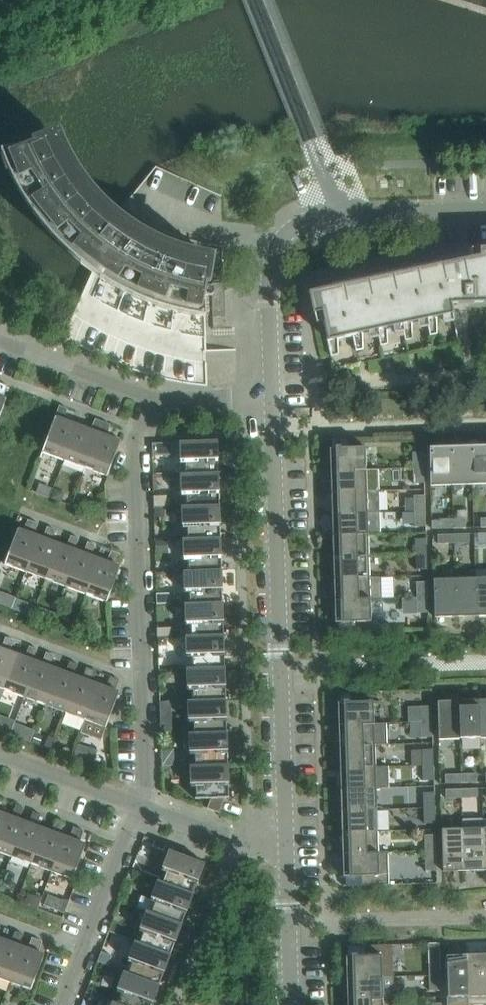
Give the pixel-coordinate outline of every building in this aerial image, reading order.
[(25,146),(0,151),(4,160),(8,170),(12,179),(17,188),(22,197),(28,206),(34,215),(40,223),(47,231),(53,238),(61,246),(68,253),(76,260),(78,262),(92,272),(69,324),(64,336),(74,342),(84,348),(94,353),(105,359),(116,363),(127,368),(138,372),(149,375),(160,378),(164,379),(167,380),(175,381),(183,383),(191,384),(199,385),(207,386),(205,317),(205,315),(212,315),(213,317),(214,317),(225,317),(224,289),(224,283),(223,246),(214,245),(206,243),(197,242),(189,239),(181,237),(172,234),(164,230),(157,227),(149,222),(142,218),(125,206),(124,205),(116,216),(109,210),(102,203),(96,197),(90,190),(84,182),(78,175),(73,167),(69,159),(64,151),(61,143),(57,134),(25,146)] [(412,323),(427,320),(430,336),(437,334),(437,318),(453,315),(451,304),(485,303),(485,248),(470,249),(470,263),(334,292),(333,287),(308,292),(313,314),(321,312),(331,356),(339,355),(338,339),(353,336),(356,351),(363,350),(363,334),(377,331),(381,346),(388,344),(388,329),(402,326),(405,341),(413,339),(412,323)] [(64,460),(78,424),(77,423),(77,425),(64,420),(67,408),(59,405),(42,452),(64,460)] [(85,468),(103,421),(95,419),(90,430),(78,425),(78,424),(64,460),(85,468)] [(107,476),(121,440),(120,439),(119,441),(107,436),(110,424),(103,421),(85,468),(107,476)] [(348,438),(329,438),(329,440),(332,440),(332,448),(329,448),(330,471),(366,470),(365,447),(348,448),(348,438)] [(218,473),(217,440),(180,441),(180,463),(185,463),(185,474),(218,473)] [(173,443),(153,444),(153,456),(174,456),(173,443)] [(471,446),(472,484),(485,484),(485,445),(471,446)] [(451,485),(450,446),(429,447),(430,486),(451,485)] [(472,484),(471,446),(450,446),(451,485),(472,484)] [(424,468),(423,452),(412,452),(413,468),(424,468)] [(424,483),(424,468),(413,468),(413,484),(424,483)] [(367,491),(366,470),(330,471),(331,492),(367,491)] [(219,505),(218,473),(185,474),(181,474),(181,495),(186,495),(187,507),(219,505)] [(379,491),(367,491),(331,492),(332,514),(380,512),(379,491)] [(425,511),(425,495),(413,495),(414,511),(425,511)] [(220,538),(219,505),(187,507),(187,506),(182,506),(182,528),(187,528),(188,539),(220,538)] [(426,526),(425,511),(414,511),(414,527),(426,526)] [(380,533),(380,512),(332,514),(332,536),(368,535),(368,534),(380,533)] [(453,529),(453,519),(440,520),(440,529),(453,529)] [(466,528),(466,519),(453,519),(453,529),(466,528)] [(25,571),(39,536),(34,535),(38,523),(28,520),(23,530),(18,528),(4,564),(25,571)] [(46,579),(59,544),(51,541),(55,529),(47,527),(43,538),(39,536),(25,571),(46,579)] [(454,543),(454,534),(437,535),(438,544),(454,543)] [(470,543),(469,534),(454,534),(454,543),(470,543)] [(369,556),(368,535),(332,536),(333,557),(369,556)] [(66,587),(79,551),(74,550),(79,538),(71,536),(66,547),(59,544),(46,579),(66,587)] [(221,570),(220,538),(188,539),(188,538),(183,539),(183,560),(188,560),(189,571),(221,570)] [(426,554),(426,538),(415,539),(415,554),(426,554)] [(86,594),(99,559),(92,556),(95,545),(88,542),(83,553),(79,551),(66,587),(86,594)] [(168,542),(155,543),(155,554),(168,554),(168,542)] [(107,602),(120,567),(116,565),(120,554),(112,551),(107,562),(99,559),(86,594),(107,602)] [(427,569),(426,554),(415,554),(416,570),(427,569)] [(369,578),(369,556),(333,557),(334,579),(369,578)] [(222,603),(221,570),(189,571),(184,571),(185,593),(189,592),(190,603),(190,604),(222,603)] [(475,578),(476,616),(485,616),(485,577),(475,578)] [(381,578),(369,578),(334,579),(334,601),(370,600),(370,599),(382,598),(381,578)] [(456,617),(455,578),(433,579),(435,617),(456,617)] [(476,616),(475,578),(455,578),(456,617),(476,616)] [(428,597),(427,582),(416,582),(417,597),(428,597)] [(428,613),(428,597),(417,597),(417,613),(428,613)] [(370,600),(334,601),(335,623),(337,623),(337,632),(335,632),(335,633),(339,633),(354,632),(354,623),(371,622),(371,621),(383,621),(382,599),(370,600)] [(223,635),(222,603),(190,604),(190,603),(185,603),(186,625),(190,625),(191,635),(191,636),(223,635)] [(224,667),(223,635),(191,636),(191,635),(186,636),(187,657),(191,657),(192,668),(192,669),(224,667)] [(4,689),(17,654),(10,652),(13,640),(6,637),(1,648),(0,648),(0,698),(1,698),(4,689)] [(24,697),(37,662),(33,660),(37,649),(30,646),(24,657),(17,654),(4,689),(24,697)] [(45,705),(58,669),(50,667),(54,655),(46,652),(42,663),(37,662),(24,697),(45,705)] [(65,712),(78,677),(73,675),(78,664),(70,661),(65,672),(58,669),(45,705),(65,712)] [(85,720),(98,685),(91,682),(94,670),(87,667),(82,679),(78,677),(65,712),(85,720)] [(226,700),(224,667),(192,669),(192,668),(187,668),(188,690),(192,690),(193,700),(193,701),(226,700)] [(106,728),(119,692),(115,691),(120,680),(111,676),(105,687),(98,685),(85,720),(106,728)] [(341,692),(337,692),(337,694),(340,694),(340,702),(338,702),(338,725),(374,723),(373,701),(357,702),(356,692),(341,692)] [(227,732),(226,700),(193,701),(193,700),(188,700),(189,722),(194,722),(194,733),(227,732)] [(460,739),(458,700),(437,701),(438,739),(460,739)] [(480,738),(479,700),(458,700),(460,739),(480,738)] [(432,722),(431,706),(420,706),(421,722),(432,722)] [(172,722),(160,722),(161,734),(173,734),(172,722)] [(432,737),(432,722),(421,722),(421,738),(432,737)] [(386,723),(374,723),(338,725),(339,746),(375,745),(375,744),(387,744),(386,723)] [(228,765),(227,732),(194,733),(189,733),(190,755),(195,754),(195,765),(195,766),(228,765)] [(375,767),(375,745),(339,746),(340,768),(375,767)] [(433,765),(433,749),(422,750),(422,765),(433,765)] [(229,798),(228,765),(195,766),(195,765),(190,765),(191,787),(196,787),(196,797),(195,798),(195,799),(211,798),(207,808),(219,813),(224,798),(229,798)] [(434,780),(433,765),(422,765),(423,781),(434,780)] [(389,766),(375,767),(340,768),(340,789),(376,788),(389,787),(389,766)] [(477,782),(477,773),(461,774),(461,783),(477,782)] [(461,783),(461,774),(445,774),(445,784),(461,783)] [(377,810),(376,788),(340,789),(341,811),(377,810)] [(478,797),(477,788),(462,789),(462,798),(478,797)] [(462,798),(462,789),(445,789),(446,799),(462,798)] [(435,808),(434,792),(423,793),(424,808),(435,808)] [(24,821),(20,820),(24,808),(16,805),(11,816),(4,814),(0,824),(0,852),(11,856),(24,821)] [(435,824),(435,808),(424,808),(424,824),(435,824)] [(377,831),(377,810),(341,811),(342,832),(377,831)] [(31,864),(44,829),(37,826),(40,814),(33,812),(29,823),(24,821),(11,856),(31,864)] [(483,827),(482,819),(462,820),(463,828),(464,871),(484,870),(483,827)] [(52,872),(65,836),(60,835),(64,823),(57,821),(52,832),(44,829),(31,864),(52,872)] [(72,879),(86,844),(80,842),(83,831),(73,827),(69,838),(65,836),(52,872),(72,879)] [(464,871),(463,828),(441,829),(443,871),(464,871)] [(378,853),(378,852),(377,831),(342,832),(342,854),(378,853)] [(436,850),(435,833),(424,833),(425,850),(436,850)] [(193,894),(204,863),(169,850),(162,870),(166,872),(162,882),(193,894)] [(437,869),(436,850),(425,850),(425,869),(437,869)] [(389,885),(388,853),(388,852),(378,852),(378,853),(342,854),(343,877),(346,876),(346,885),(343,885),(343,886),(389,885)] [(397,879),(406,880),(407,856),(398,856),(397,879)] [(182,924),(193,894),(162,882),(158,881),(151,899),(142,895),(137,907),(147,910),(146,911),(182,924)] [(25,903),(24,906),(38,911),(38,908),(42,899),(28,894),(25,903)] [(59,910),(63,900),(48,894),(44,904),(59,910)] [(170,954),(182,924),(146,911),(139,931),(143,932),(140,942),(140,943),(170,954)] [(0,948),(0,978),(10,982),(23,947),(19,945),(23,934),(16,931),(10,942),(3,939),(0,948)] [(31,990),(44,955),(39,953),(42,941),(32,937),(28,949),(23,947),(10,982),(31,990)] [(159,985),(170,954),(140,943),(140,942),(135,941),(128,961),(132,963),(128,973),(159,985)] [(362,945),(345,946),(345,947),(348,947),(348,956),(346,956),(346,978),(393,977),(392,944),(364,945),(362,945)] [(102,950),(98,961),(108,965),(112,954),(102,950)] [(467,954),(468,996),(467,997),(468,1004),(485,1004),(485,953),(467,954)] [(446,955),(447,1004),(468,1004),(467,997),(468,996),(467,954),(446,955)] [(440,975),(440,960),(428,960),(429,976),(440,975)] [(159,985),(128,973),(124,972),(112,1002),(120,1004),(151,1004),(159,985)] [(441,991),(440,975),(429,976),(429,991),(441,991)] [(393,977),(346,978),(347,1000),(383,998),(393,998),(393,977)]
